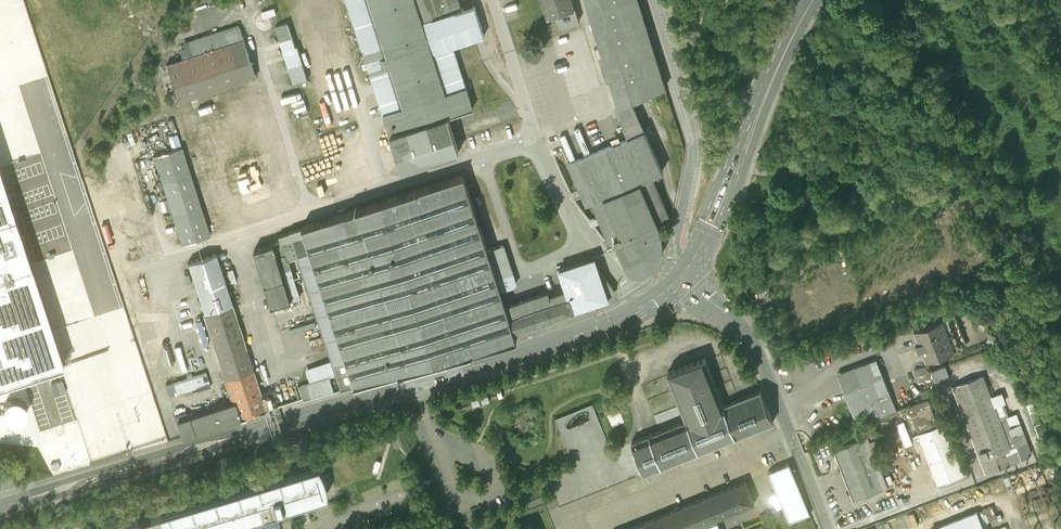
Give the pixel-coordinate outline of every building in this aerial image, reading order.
[(473,109),(453,46),(484,36),(474,4),(461,9),(459,0),(346,0),(389,135),(448,117),(473,109)] [(547,15),(555,12),(559,26),(579,20),(573,0),(543,0),(547,15)] [(618,105),(632,100),(666,85),(639,0),(585,0),(618,105)] [(275,26),(293,83),(308,78),(297,45),(295,46),(288,22),(275,26)] [(179,102),(257,77),(239,24),(178,44),(182,58),(166,63),(179,102)] [(618,105),(615,107),(627,137),(645,130),(632,100),(618,105)] [(459,152),(448,117),(389,135),(401,171),(459,152)] [(663,172),(645,130),(627,137),(567,162),(585,204),(591,202),(608,243),(614,240),(624,264),(628,270),(632,274),(638,275),(643,275),(647,273),(652,270),(656,266),(659,260),(662,253),(662,247),(662,237),(660,228),(658,221),(670,216),(653,176),(663,172)] [(210,235),(182,146),(153,155),(181,244),(210,235)] [(0,171),(0,384),(63,364),(0,171)] [(506,305),(463,175),(289,231),(289,232),(279,235),(281,241),(255,249),(272,305),(301,298),(289,259),(297,257),(332,363),(342,394),(516,340),(514,331),(506,305)] [(267,412),(216,253),(187,262),(204,313),(202,313),(232,403),(176,421),(181,438),(182,440),(241,422),(240,421),(267,412)] [(558,269),(565,290),(573,312),(609,300),(611,298),(613,296),(614,294),(614,292),(614,290),(613,287),(599,268),(595,256),(558,269)] [(548,291),(506,305),(514,331),(573,312),(565,290),(549,295),(548,291)] [(947,331),(954,349),(966,345),(953,313),(947,316),(952,329),(947,331)] [(947,316),(914,328),(918,341),(916,341),(919,349),(921,348),(925,360),(954,349),(947,331),(952,329),(947,316)] [(876,358),(837,373),(855,418),(870,412),(873,419),(896,410),(876,358)] [(638,457),(645,474),(646,473),(656,469),(656,470),(658,469),(657,469),(672,463),(674,462),(687,457),(689,457),(689,456),(709,448),(711,448),(711,447),(723,443),(746,433),(746,434),(748,433),(761,427),(761,428),(763,427),(773,422),(767,406),(760,390),(750,394),(748,395),(735,400),(733,401),(724,405),(705,359),(667,374),(686,420),(676,424),(676,423),(674,424),(674,425),(661,430),(661,429),(659,430),(659,431),(639,439),(639,438),(637,439),(632,442),(638,457)] [(304,404),(342,394),(332,363),(305,371),(310,385),(300,388),(304,404)] [(926,366),(914,369),(916,375),(928,372),(926,366)] [(169,395),(210,383),(207,371),(165,383),(169,395)] [(928,372),(916,375),(918,381),(930,377),(929,371),(928,372)] [(983,372),(952,383),(985,471),(1023,457),(1010,423),(1001,400),(995,402),(983,372)] [(933,387),(921,391),(923,397),(935,393),(933,387)] [(12,422),(17,421),(21,419),(24,416),(26,412),(26,407),(24,403),(20,400),(16,398),(11,398),(7,400),(4,403),(2,408),(2,412),(4,417),(8,420),(12,422)] [(939,416),(936,417),(929,399),(908,406),(938,483),(964,473),(944,422),(942,423),(939,416)] [(555,418),(561,432),(598,417),(592,403),(555,418)] [(608,413),(612,426),(624,422),(620,410),(608,413)] [(906,443),(913,441),(904,418),(897,420),(906,443)] [(1010,423),(1023,457),(1032,453),(1020,419),(1010,423)] [(868,436),(835,449),(854,500),(888,487),(868,436)] [(50,465),(52,471),(60,469),(58,463),(50,465)] [(789,463),(768,473),(789,524),(810,515),(789,463)] [(103,528),(217,528),(263,515),(265,522),(278,518),(276,511),(326,496),(325,490),(325,485),(323,478),(320,473),(317,465),(103,528)] [(628,528),(721,528),(717,519),(755,504),(746,482),(628,528)] [(110,500),(118,498),(116,492),(108,494),(110,500)] [(993,504),(983,507),(987,519),(997,517),(993,504)] [(935,528),(985,528),(977,511),(935,528)]
